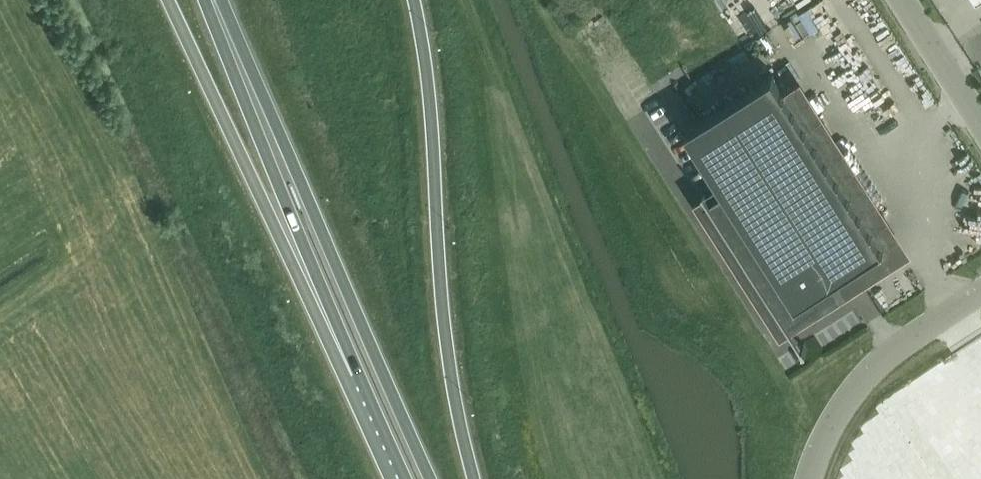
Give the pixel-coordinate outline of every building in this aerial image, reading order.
[(884,245),(773,73),(686,128),(726,190),(705,203),(783,324),(823,299),(816,288),(884,245)] [(723,315),(741,308),(736,293),(718,300),(723,315)]
